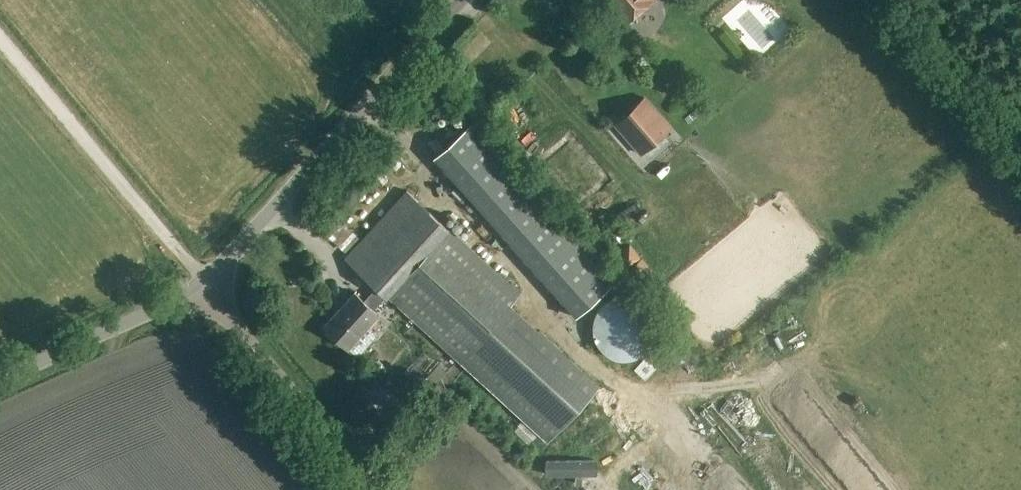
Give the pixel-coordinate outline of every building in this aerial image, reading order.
[(646,41),(670,18),(653,0),(609,0),(646,41)] [(572,16),(580,24),(592,13),(584,5),(572,16)] [(614,124),(640,154),(670,128),(644,98),(614,124)] [(576,316),(613,282),(471,123),(433,157),(576,316)] [(509,304),(519,293),(407,190),(345,258),(376,287),(364,301),(354,292),(323,326),(347,349),(379,315),(373,309),(386,296),(387,295),(547,441),(598,386),(509,304)] [(617,256),(628,269),(641,258),(644,255),(632,242),(617,256)] [(622,360),(625,360),(631,360),(634,359),(639,357),(643,354),(647,351),(650,347),(653,343),(654,340),(656,335),(657,331),(657,325),(656,321),(655,316),(653,312),(650,308),(647,304),(643,301),(639,299),(634,297),(630,296),(625,295),(621,295),(619,296),(616,296),(611,298),(606,300),(602,304),(600,306),(597,310),(595,314),(593,319),(592,323),(592,328),(592,331),(592,334),(593,337),(594,341),(596,344),(598,347),(601,351),(604,354),(607,355),(610,357),(612,358),(615,359),(619,360),(622,360)] [(804,337),(815,329),(807,319),(781,341),(794,356),(809,343),(804,337)] [(595,475),(587,471),(580,487),(586,489),(589,489),(595,475)]
